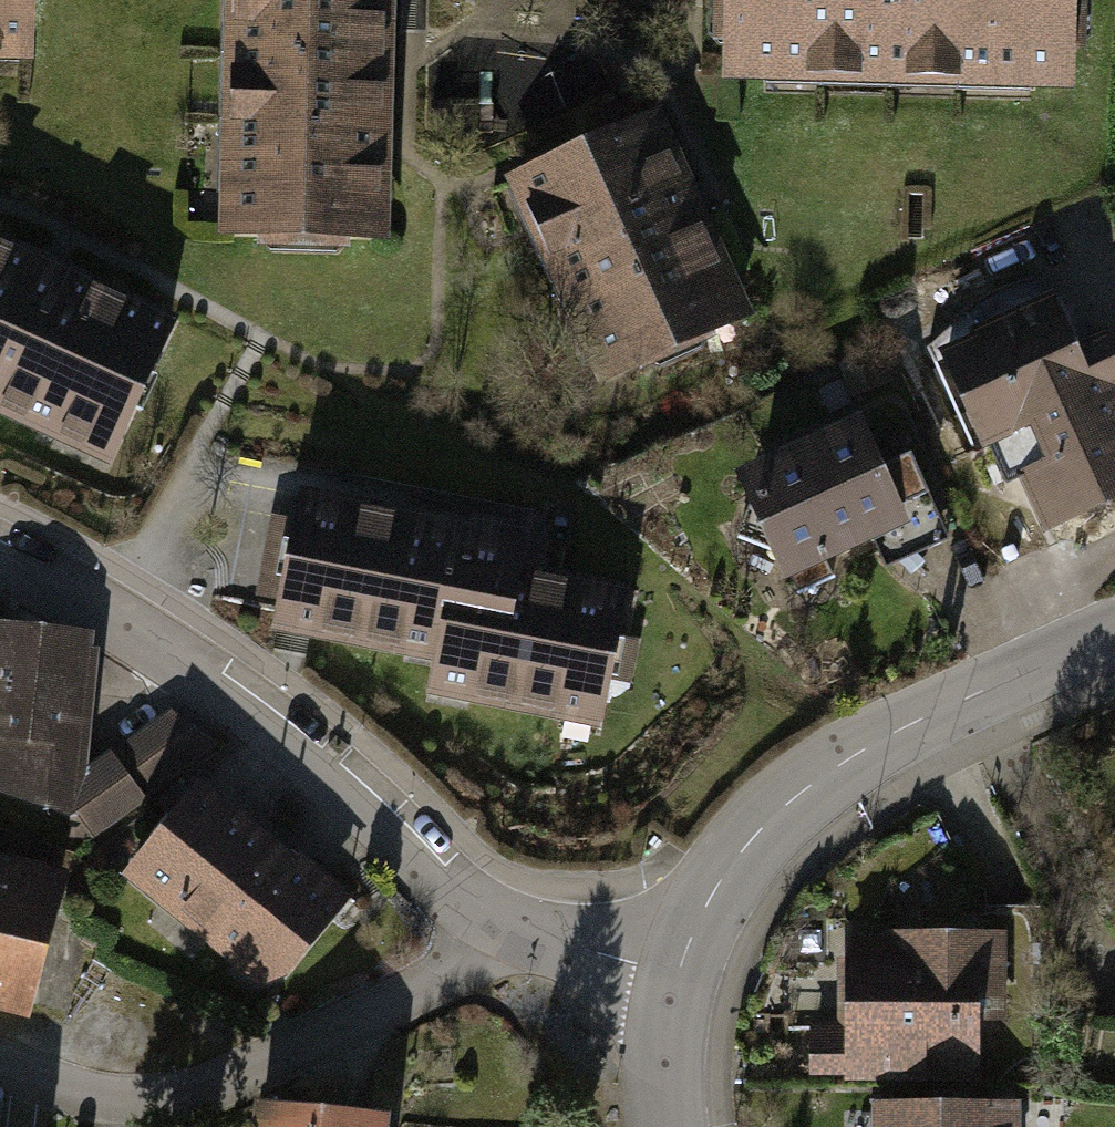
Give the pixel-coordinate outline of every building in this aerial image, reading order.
[(50,58),(50,0),(0,0),(0,58),(50,58)] [(401,72),(403,0),(246,0),(244,68),(401,72)] [(914,0),(739,0),(738,74),(913,77),(914,0)] [(1089,0),(914,0),(913,77),(1087,80),(1089,0)] [(240,235),(398,239),(401,72),(244,68),(240,235)] [(608,384),(762,313),(670,116),(517,186),(608,384)] [(184,325),(0,245),(0,414),(122,467),(184,325)] [(1114,491),(1114,382),(1074,284),(955,334),(1035,525),(1114,491)] [(800,582),(923,524),(876,427),(754,485),(800,582)] [(517,570),(524,529),(296,491),(272,634),(430,661),(424,692),(602,722),(625,588),(517,570)] [(101,644),(0,630),(0,788),(80,811),(77,834),(220,745),(174,711),(86,765),(101,644)] [(205,934),(284,843),(218,785),(138,877),(205,934)] [(271,992),(351,901),(284,843),(205,934),(271,992)] [(70,876),(0,858),(0,1002),(35,1011),(70,876)] [(819,1076),(990,1074),(989,967),(1013,966),(1012,939),(850,941),(851,1030),(819,1031),(819,1076)] [(1024,1109),(876,1112),(876,1126),(1024,1126),(1024,1109)] [(400,1120),(265,1112),(264,1126),(399,1126),(400,1120)]
